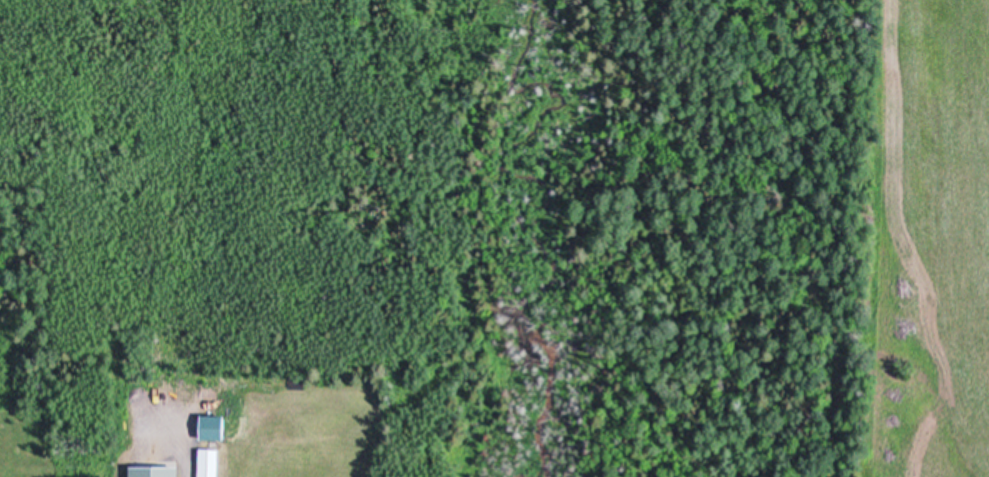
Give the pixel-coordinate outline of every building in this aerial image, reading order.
[(195,412),(218,413),(218,437),(195,437),(195,412)] [(218,447),(217,476),(198,476),(199,447),(218,447)] [(176,464),(176,476),(127,476),(127,464),(176,464)]
